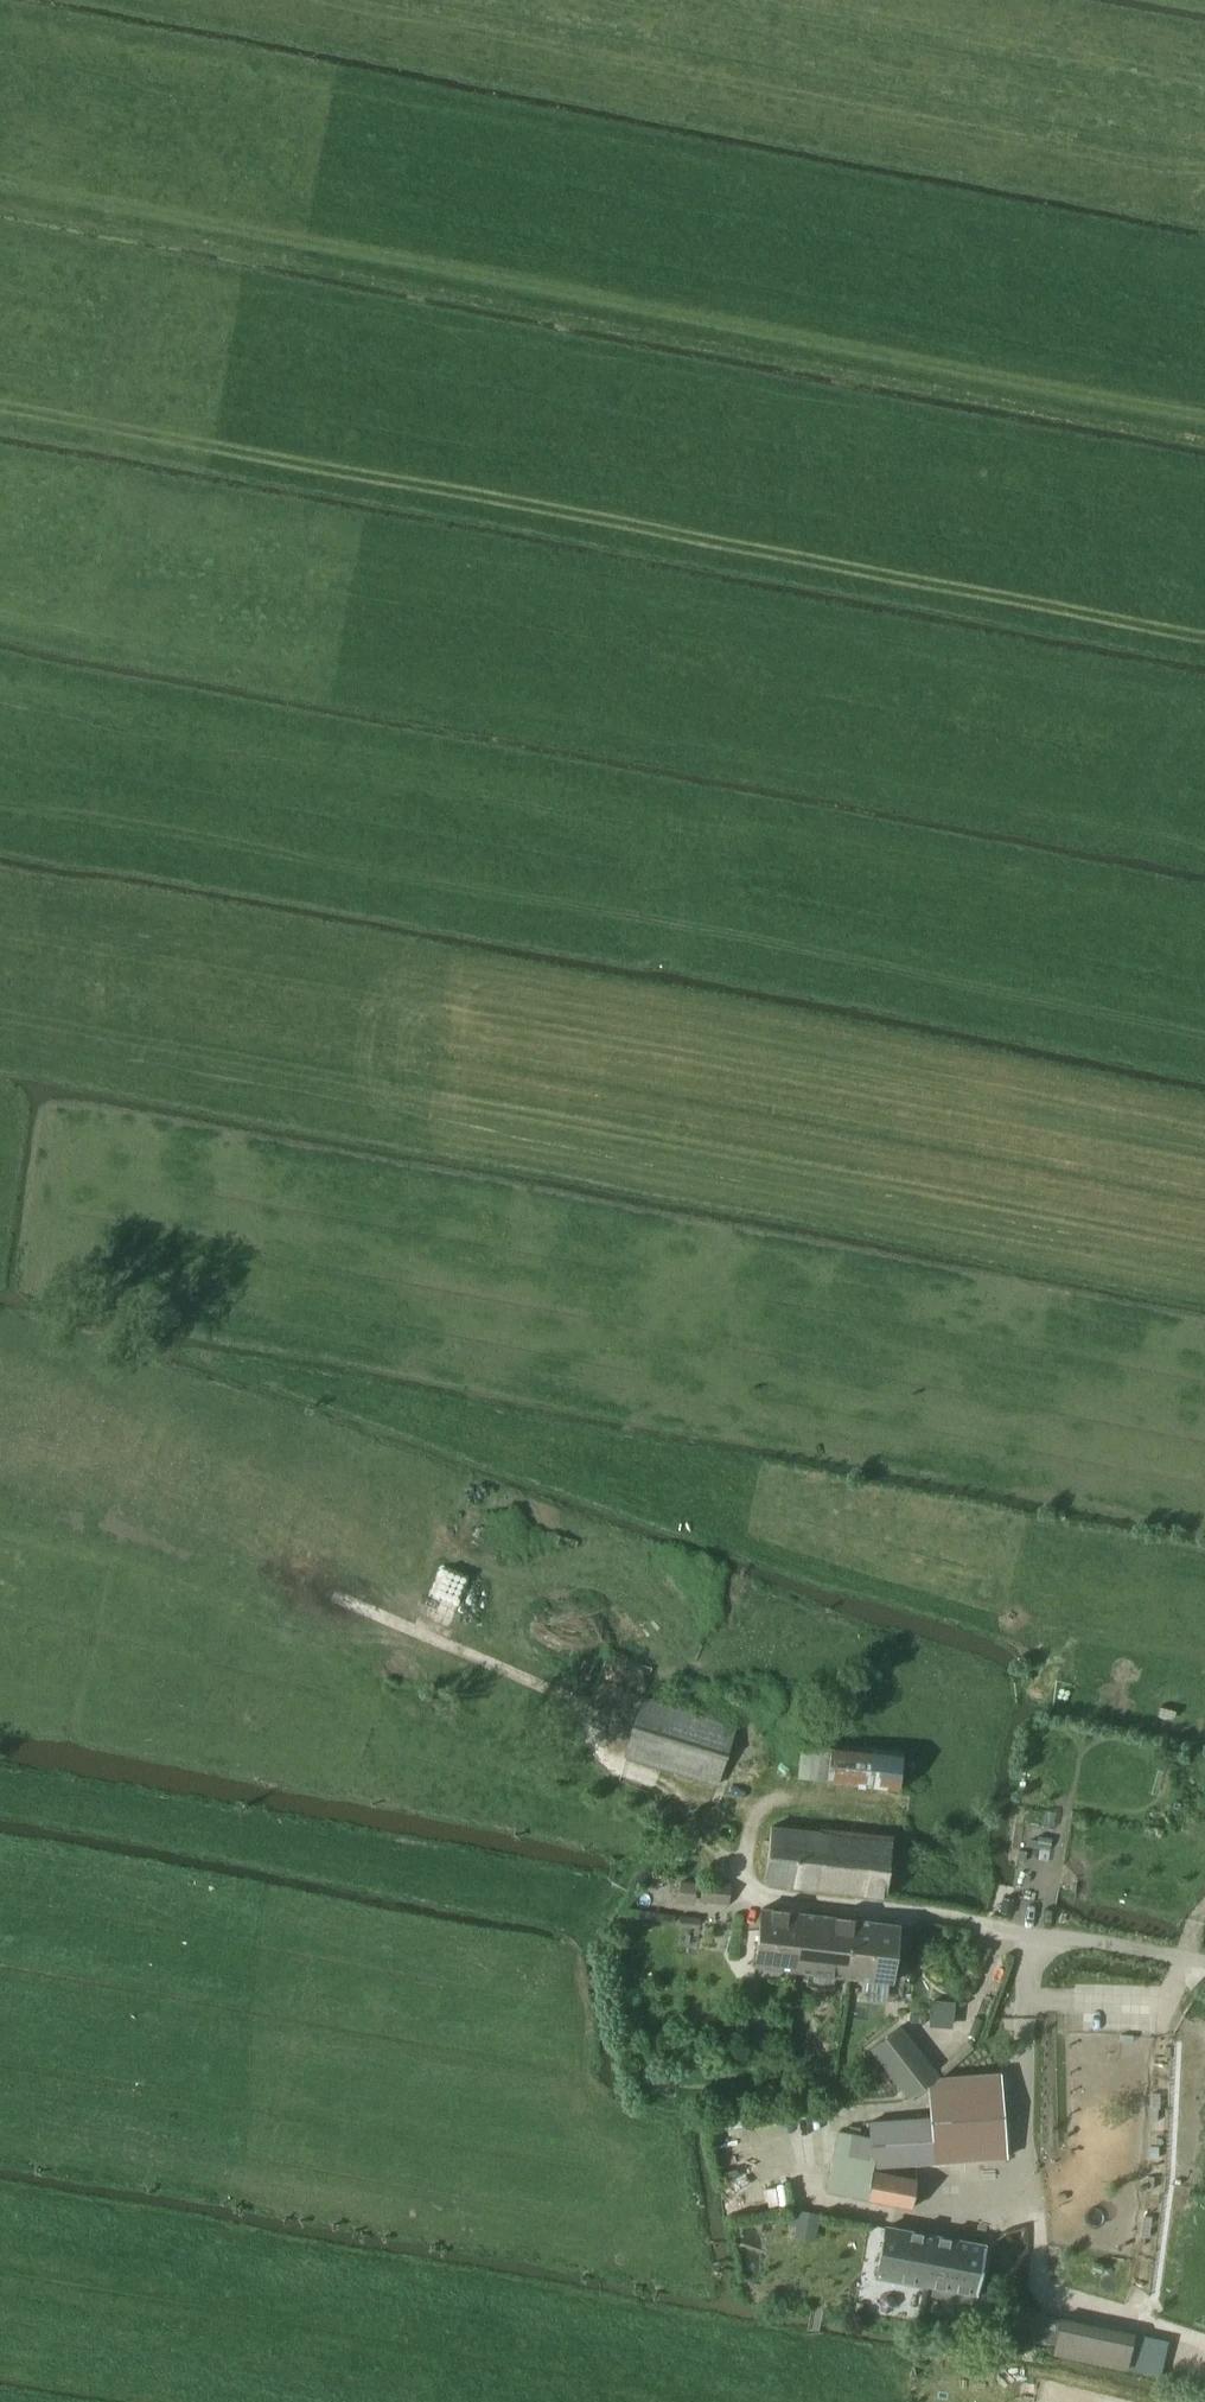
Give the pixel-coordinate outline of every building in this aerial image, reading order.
[(716,1785),(735,1725),(642,1695),(623,1756),(716,1785)] [(827,1783),(899,1789),(902,1750),(830,1744),(827,1783)] [(773,1824),(765,1881),(884,1897),(891,1840),(773,1824)] [(701,1901),(728,1904),(730,1883),(703,1880),(701,1901)] [(1002,1898),(1000,1914),(1011,1915),(1013,1899),(1002,1898)] [(800,1969),(807,1913),(762,1907),(754,1963),(800,1969)] [(852,1919),(807,1913),(800,1969),(845,1975),(852,1919)] [(898,1925),(852,1919),(845,1975),(890,1981),(898,1925)] [(928,2024),(950,2025),(951,2000),(929,2000),(928,2024)] [(908,2098),(938,2074),(901,2027),(871,2051),(908,2098)] [(889,2122),(869,2123),(870,2137),(871,2167),(875,2167),(919,2164),(1006,2158),(1003,2113),(1000,2071),(938,2076),(928,2086),(930,2119),(889,2122)] [(802,2077),(801,2087),(822,2090),(823,2079),(802,2077)] [(837,2132),(827,2191),(870,2199),(874,2171),(875,2167),(871,2167),(870,2137),(837,2132)] [(870,2199),(869,2202),(910,2209),(915,2178),(874,2171),(870,2199)] [(811,2246),(815,2225),(788,2220),(784,2240),(811,2246)] [(926,2284),(932,2285),(931,2295),(972,2303),(974,2293),(976,2293),(985,2247),(884,2228),(875,2277),(926,2286),(926,2284)] [(1034,2313),(1028,2341),(1053,2346),(1052,2354),(1126,2369),(1134,2333),(1087,2323),(1059,2318),(1034,2313)]
